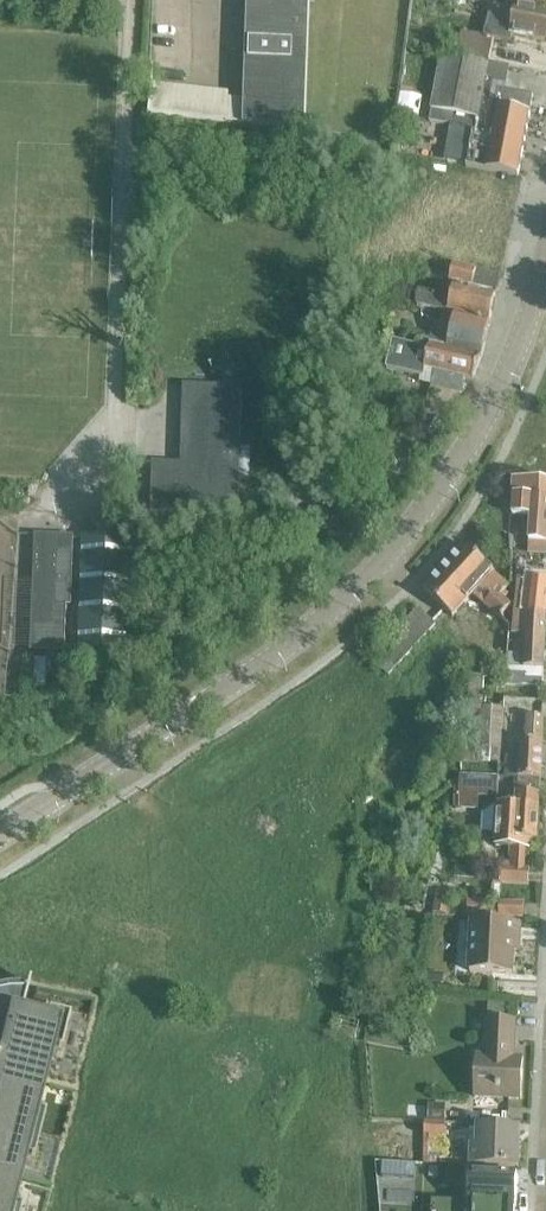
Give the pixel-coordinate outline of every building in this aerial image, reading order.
[(242,97),(226,96),(227,90),(151,83),(148,114),(242,124),(242,125),(304,130),(308,0),(246,0),(242,97)] [(488,64),(493,39),(510,43),(511,34),(545,42),(545,13),(517,7),(514,22),(490,17),(486,36),(461,31),(456,57),(488,64)] [(441,54),(429,121),(444,124),(454,121),(446,162),(466,166),(518,176),(533,96),(503,91),(507,68),(510,69),(510,68),(488,64),(456,57),(441,54)] [(399,95),(396,113),(418,116),(421,98),(399,95)] [(392,145),(390,153),(399,155),(400,146),(392,145)] [(500,274),(453,265),(450,281),(496,292),(500,274)] [(437,310),(489,322),(495,296),(455,286),(451,303),(446,302),(447,298),(419,291),(416,305),(437,310)] [(396,289),(392,304),(411,308),(414,293),(396,289)] [(489,322),(437,310),(430,339),(421,337),(419,348),(391,341),(385,369),(422,378),(424,370),(434,372),(430,387),(460,394),(464,379),(472,380),(479,357),(481,357),(489,322)] [(239,448),(241,387),(183,385),(180,463),(153,462),(151,512),(236,515),(238,480),(249,480),(250,448),(239,448)] [(545,495),(545,478),(514,476),(513,492),(545,495)] [(528,554),(545,555),(545,497),(514,495),(512,516),(531,517),(528,554)] [(73,536),(35,534),(30,650),(64,651),(66,605),(70,605),(73,536)] [(83,537),(79,651),(126,653),(130,556),(130,539),(83,537)] [(498,618),(510,605),(504,599),(507,595),(503,591),(508,586),(465,544),(423,587),(451,615),(472,593),(498,618)] [(517,578),(514,635),(526,636),(524,668),(504,666),(503,685),(542,687),(543,669),(545,625),(545,580),(517,578)] [(416,608),(373,655),(387,675),(434,624),(416,608)] [(33,663),(32,692),(45,693),(47,663),(33,663)] [(470,677),(467,721),(480,722),(481,708),(482,709),(484,678),(470,677)] [(477,763),(477,768),(489,769),(489,763),(498,764),(502,710),(482,709),(481,708),(480,722),(477,763)] [(541,740),(543,717),(527,716),(526,740),(541,740)] [(505,757),(504,777),(517,777),(539,779),(541,744),(519,743),(518,758),(505,757)] [(459,783),(459,797),(478,798),(493,798),(493,784),(459,783)] [(484,816),(483,833),(496,834),(495,846),(511,847),(509,868),(501,868),(500,883),(527,884),(528,869),(524,869),(526,848),(526,840),(537,841),(539,793),(516,792),(516,806),(497,805),(497,807),(484,816)] [(499,904),(499,919),(523,919),(523,904),(499,904)] [(518,941),(519,923),(472,921),(469,972),(511,974),(513,940),(518,941)] [(428,971),(427,981),(444,983),(445,972),(428,971)] [(22,1204),(13,1202),(25,1154),(34,1157),(45,1111),(36,1108),(43,1083),(37,1082),(40,1070),(45,1072),(52,1046),(61,1048),(70,1014),(48,1008),(46,1017),(21,1011),(29,983),(27,982),(25,990),(8,990),(0,991),(0,1210),(20,1210),(22,1204)] [(473,1097),(520,1099),(522,1059),(513,1058),(514,1020),(486,1019),(485,1057),(475,1056),(473,1097)] [(447,1103),(430,1103),(429,1120),(447,1120),(447,1103)] [(445,1137),(445,1126),(427,1125),(426,1136),(445,1137)] [(472,1148),(471,1166),(517,1168),(518,1130),(482,1128),(481,1148),(472,1148)] [(430,1210),(515,1210),(515,1207),(517,1176),(470,1174),(468,1203),(431,1201),(430,1210)]
